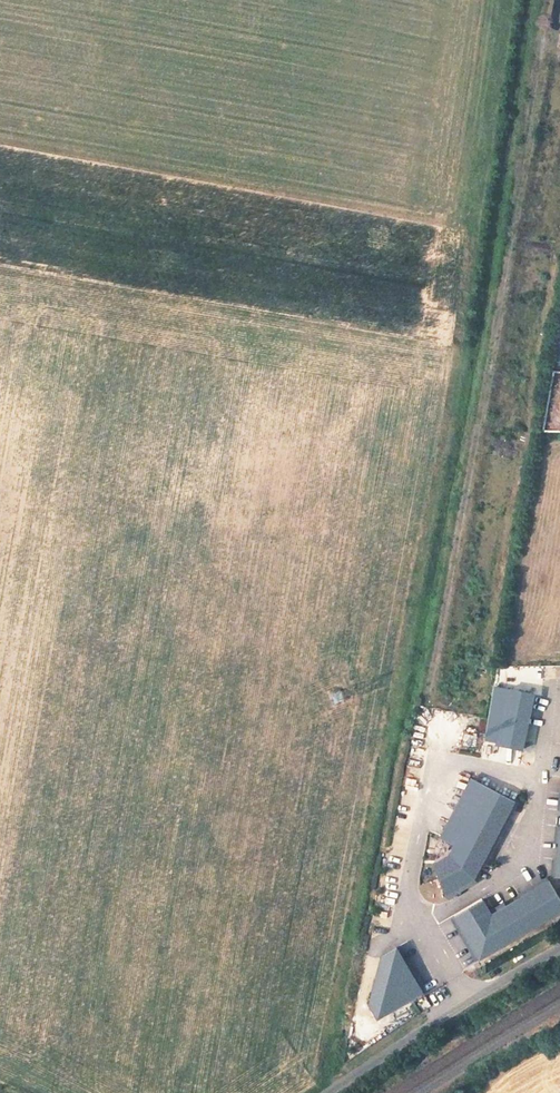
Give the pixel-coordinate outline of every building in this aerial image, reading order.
[(517,801),(467,775),(438,833),(452,846),(431,866),(450,896),(479,869),(517,801)] [(450,917),(477,961),(559,910),(559,900),(546,877),(490,912),(481,898),(450,917)] [(423,993),(394,947),(375,957),(363,992),(377,1020),(423,993)]
